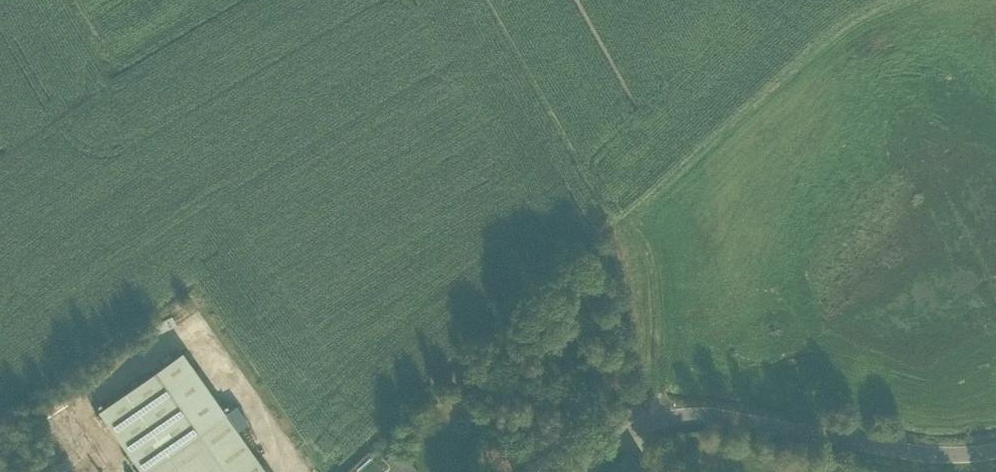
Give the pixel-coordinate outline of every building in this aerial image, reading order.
[(181,357),(96,417),(135,471),(262,471),(181,357)] [(632,455),(613,471),(648,471),(632,455)] [(347,471),(370,471),(360,461),(347,471)]
